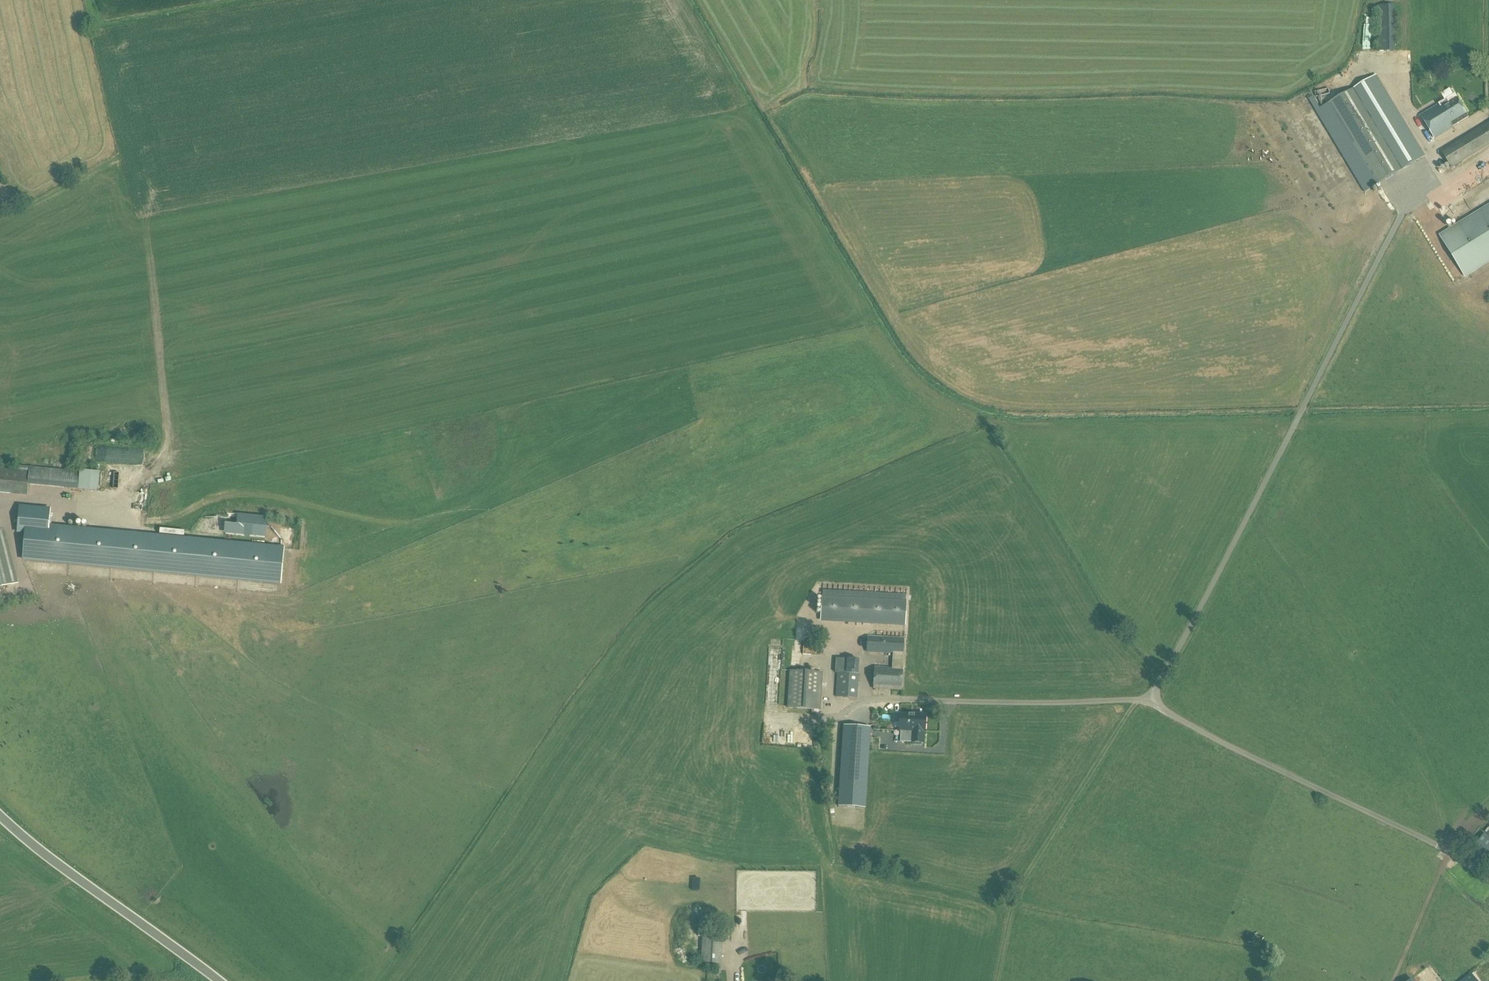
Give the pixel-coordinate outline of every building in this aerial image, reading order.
[(1378,6),(1380,52),(1396,52),(1395,5),(1378,6)] [(1422,150),(1377,75),(1331,103),(1379,183),(1425,156),(1422,151),(1422,150)] [(1421,116),(1435,139),(1469,118),(1454,94),(1421,116)] [(1444,152),(1451,165),(1488,141),(1488,124),(1444,152)] [(1297,168),(1289,176),(1295,183),(1303,175),(1297,168)] [(1441,237),(1464,275),(1488,260),(1488,208),(1441,237)] [(145,381),(129,391),(133,397),(148,387),(145,381)] [(158,430),(144,434),(146,440),(160,435),(158,430)] [(17,470),(0,469),(0,492),(28,494),(29,484),(79,489),(81,472),(17,465),(17,470)] [(281,583),(284,549),(53,527),(55,511),(29,509),(26,533),(31,534),(28,559),(281,583)] [(268,518),(268,517),(238,514),(238,515),(237,525),(225,524),(224,534),(244,536),(244,537),(250,537),(250,536),(266,538),(268,518)] [(18,584),(4,530),(0,532),(0,589),(18,584)] [(905,626),(906,596),(821,592),(820,623),(905,626)] [(903,691),(905,638),(868,636),(866,652),(893,654),(892,669),(874,669),(873,690),(903,691)] [(836,697),(858,699),(860,660),(836,659),(835,673),(837,674),(836,697)] [(790,673),(788,710),(821,712),(822,675),(790,673)] [(914,716),(900,715),(899,732),(901,732),(901,742),(912,743),(913,743),(913,745),(922,746),(922,744),(923,744),(924,732),(926,732),(927,715),(914,715),(914,716)] [(866,796),(869,744),(870,728),(844,726),(839,799),(838,806),(852,807),(865,808),(866,796)] [(839,791),(838,776),(828,777),(828,792),(839,791)] [(1470,855),(1488,868),(1488,829),(1470,855)] [(628,888),(629,881),(619,880),(619,888),(628,888)] [(721,903),(722,915),(731,915),(730,902),(721,903)] [(722,940),(701,939),(700,963),(707,963),(707,969),(720,970),(722,940)]
